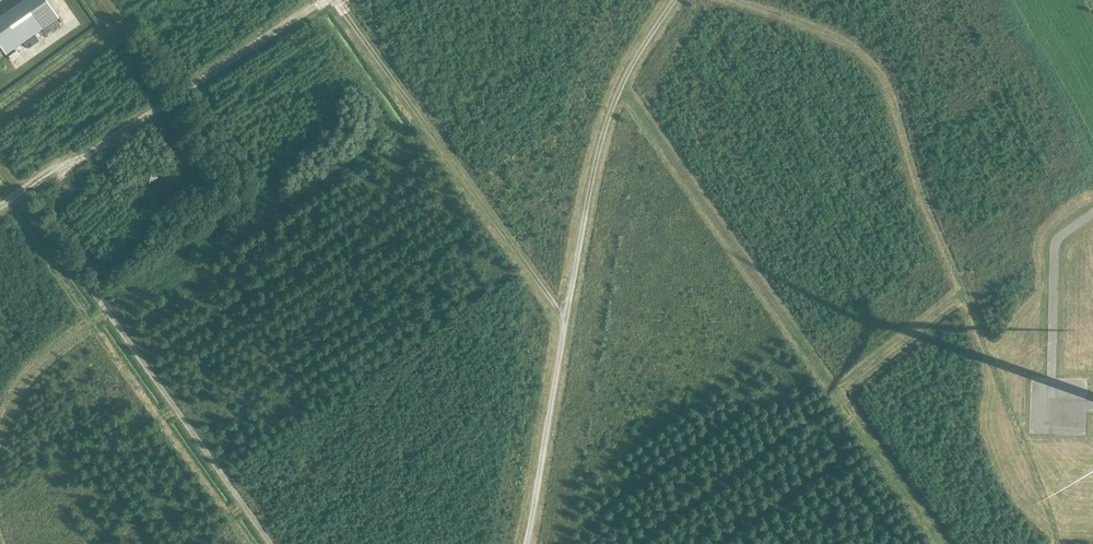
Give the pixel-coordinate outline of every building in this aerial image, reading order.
[(6,53),(57,17),(45,0),(24,0),(0,16),(0,44),(6,53)] [(143,176),(149,185),(158,178),(152,169),(143,176)]
